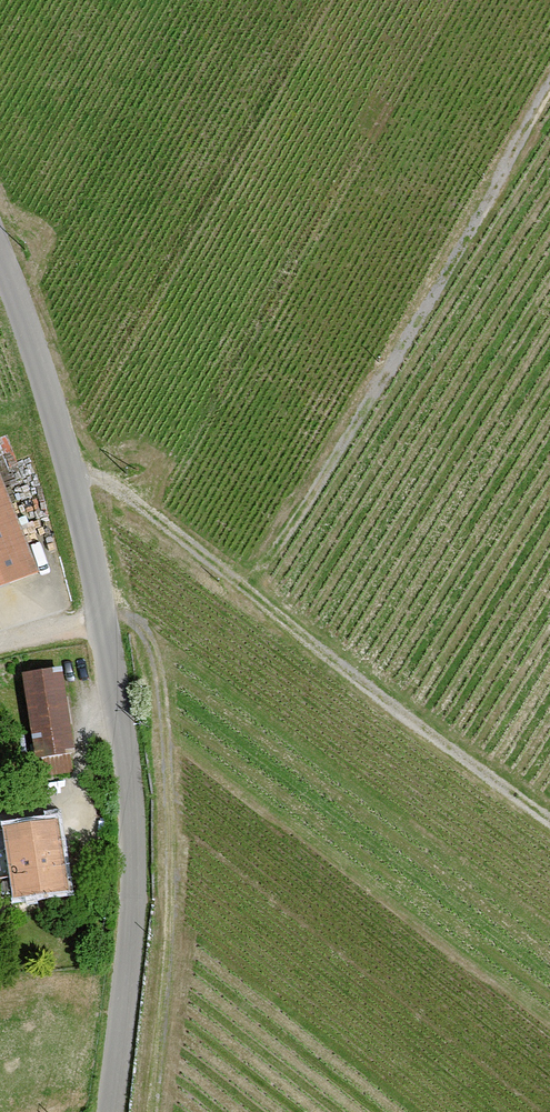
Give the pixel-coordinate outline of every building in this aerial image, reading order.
[(35,572),(0,483),(0,585),(35,572)] [(61,670),(24,676),(37,757),(74,751),(61,670)] [(56,824),(6,831),(15,896),(66,888),(56,824)]
